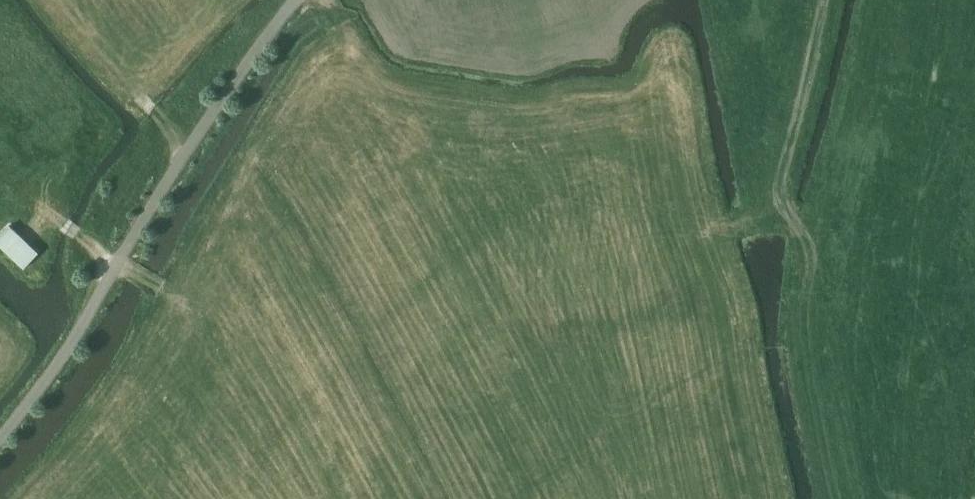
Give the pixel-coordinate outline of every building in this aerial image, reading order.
[(25,270),(40,255),(10,226),(0,236),(0,245),(25,270)]
